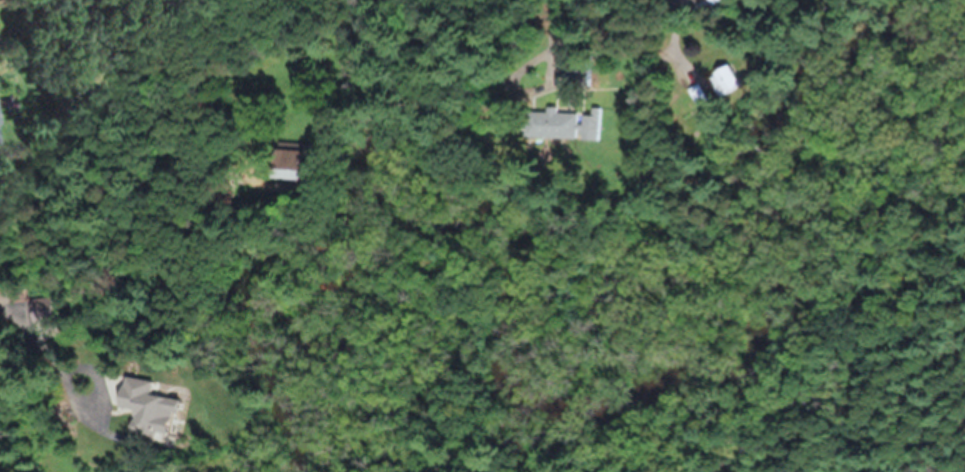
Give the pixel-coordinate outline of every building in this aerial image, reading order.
[(723,18),(717,16),(720,9),(725,11),(723,18)] [(726,96),(713,75),(717,72),(718,74),(735,64),(746,84),(726,96)] [(680,96),(688,110),(708,98),(700,84),(680,96)] [(707,92),(708,91),(716,106),(700,116),(696,110),(691,114),(689,110),(691,109),(688,104),(691,102),(691,101),(697,97),(707,92)] [(603,140),(586,139),(586,133),(583,133),(583,129),(581,129),(580,138),(529,136),(530,110),(550,111),(550,106),(561,106),(561,111),(582,112),(581,123),(586,123),(587,114),(596,114),(596,106),(604,107),(603,140)] [(296,192),(296,183),(297,177),(279,176),(281,148),(311,150),(310,178),(308,178),(308,183),(314,183),(313,196),(296,195),(296,192)] [(544,160),(541,158),(540,154),(541,151),(544,148),(547,149),(550,150),(551,153),(550,158),(547,160),(544,160)] [(57,320),(55,297),(30,300),(32,323),(57,320)] [(113,430),(114,422),(113,422),(117,404),(121,405),(133,407),(136,392),(133,391),(133,388),(132,388),(134,379),(135,379),(136,376),(144,378),(144,375),(171,381),(168,392),(169,392),(168,400),(165,400),(159,430),(138,426),(136,436),(134,436),(112,431),(113,430)]
